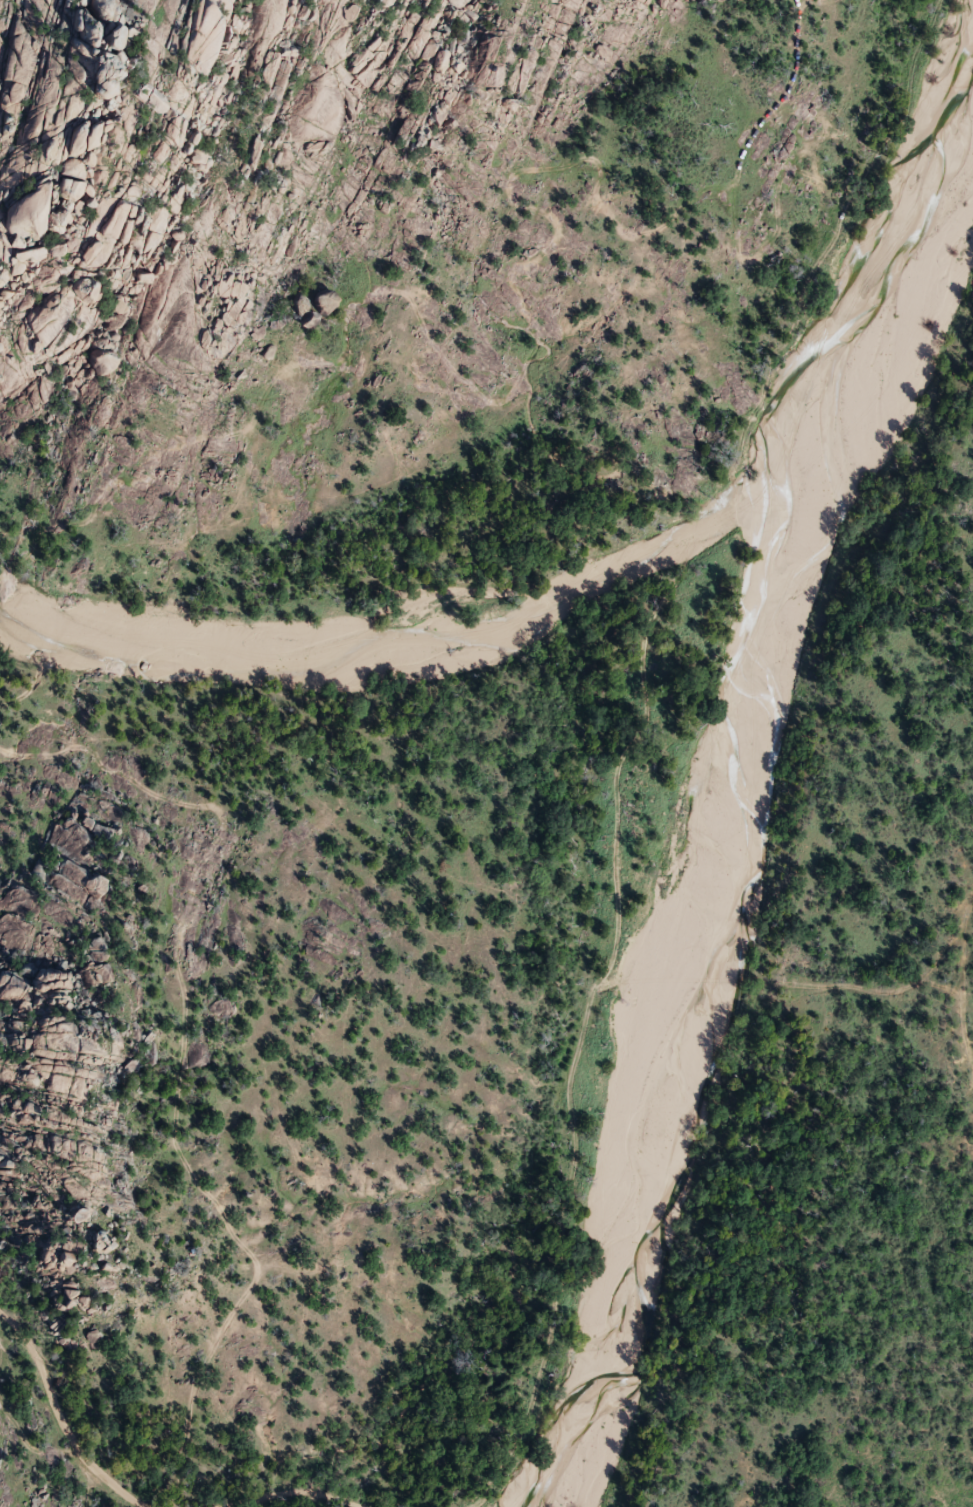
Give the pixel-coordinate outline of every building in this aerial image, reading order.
[(25,979),(0,979),(0,996),(25,996),(25,979)]
